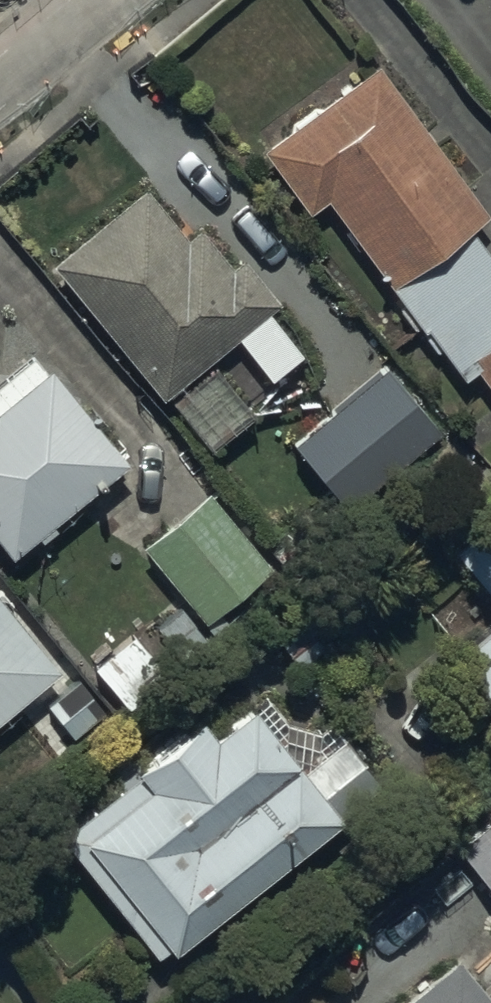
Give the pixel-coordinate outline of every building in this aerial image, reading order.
[(309,208),(326,195),(406,301),(399,306),(413,324),(417,321),(437,348),(442,344),(463,372),(475,363),(490,385),(490,245),(472,220),(490,206),(377,55),(260,143),(309,208)] [(146,179),(50,258),(163,394),(283,295),(240,244),(228,255),(198,218),(186,228),(146,179)] [(12,551),(36,531),(40,535),(58,520),(55,516),(130,454),(49,357),(45,361),(33,347),(0,374),(0,536),(12,551)] [(385,355),(290,438),(347,504),(442,421),(385,355)] [(206,482),(138,539),(205,618),(272,561),(206,482)] [(461,553),(490,589),(490,529),(461,553)] [(57,661),(0,591),(0,708),(57,661)] [(455,647),(490,691),(490,617),(455,647)] [(136,762),(57,825),(155,948),(168,938),(170,942),(197,920),(199,923),(381,778),(330,712),(305,732),(270,687),(255,698),(252,694),(214,724),(199,705),(133,758),(136,762)] [(456,844),(490,885),(490,815),(456,844)] [(457,949),(391,1002),(490,1002),(490,990),(457,949)]
